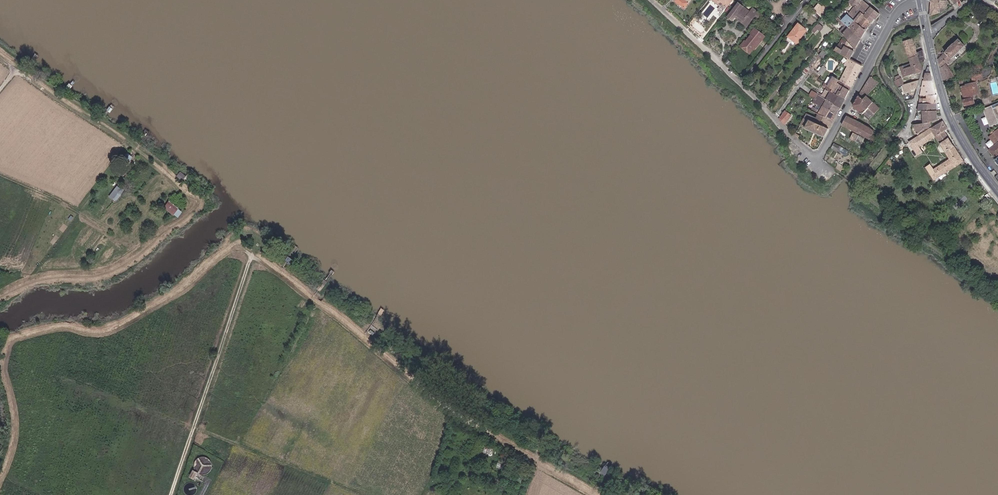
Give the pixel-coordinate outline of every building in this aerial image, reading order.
[(685,8),(692,0),(675,0),(685,8)] [(733,0),(714,0),(720,4),(719,5),(726,10),(733,0)] [(864,0),(852,0),(850,2),(856,7),(866,16),(868,13),(876,20),(881,14),(872,6),(864,0)] [(932,3),(931,16),(940,13),(941,7),(948,7),(948,0),(932,0),(932,3)] [(758,20),(763,14),(755,8),(751,13),(746,9),(747,8),(740,3),(730,15),(735,19),(736,17),(738,15),(750,24),(755,17),(758,20)] [(856,7),(849,16),(867,31),(876,20),(868,13),(866,16),(856,7)] [(824,16),(823,15),(817,11),(815,13),(822,19),(824,16)] [(738,15),(736,17),(748,26),(750,24),(738,15)] [(867,31),(849,16),(844,21),(848,25),(862,38),(867,31)] [(801,46),(816,26),(804,17),(789,37),(801,46)] [(856,48),(862,38),(848,25),(842,31),(856,48)] [(766,36),(757,28),(753,33),(754,34),(748,42),(746,41),(742,46),(751,53),(756,48),(755,48),(761,40),(762,41),(766,36)] [(911,63),(910,63),(911,66),(920,63),(925,62),(925,59),(923,50),(918,52),(914,39),(905,42),(911,63)] [(950,48),(939,59),(945,80),(956,78),(955,75),(953,73),(948,64),(966,46),(960,40),(955,44),(950,48)] [(845,47),(840,44),(839,44),(835,51),(849,58),(852,59),(856,50),(848,42),(847,44),(845,47)] [(852,59),(849,58),(845,64),(848,66),(841,81),(840,83),(852,90),(863,66),(852,59)] [(976,64),(979,68),(980,70),(984,68),(980,61),(976,64)] [(923,71),(920,63),(911,66),(910,63),(901,66),(904,77),(923,71)] [(975,66),(953,73),(955,75),(976,68),(975,66)] [(926,73),(925,81),(933,81),(931,73),(930,67),(928,67),(926,73)] [(904,84),(902,78),(901,78),(900,75),(896,77),(897,79),(896,80),(898,86),(904,84)] [(846,99),(852,90),(840,83),(841,81),(833,76),(829,84),(826,82),(823,87),(826,89),(832,92),(846,99)] [(880,83),(871,76),(860,93),(854,105),(864,114),(870,108),(876,113),(881,108),(868,97),(880,83)] [(905,85),(907,89),(911,88),(918,86),(920,80),(905,85)] [(921,95),(936,95),(933,81),(925,81),(924,81),(921,95)] [(980,93),(978,82),(962,86),(966,100),(965,100),(966,106),(976,103),(973,95),(980,93)] [(827,98),(842,107),(846,99),(832,92),(826,89),(824,94),(821,92),(820,95),(827,98)] [(822,107),(827,98),(820,95),(813,91),(811,95),(815,98),(812,104),(821,109),(822,107)] [(921,95),(919,104),(938,104),(936,95),(921,95)] [(838,116),(842,107),(827,98),(822,107),(838,116)] [(992,106),(983,109),(990,127),(997,124),(997,122),(997,120),(997,107),(993,109),(992,106)] [(822,107),(821,109),(819,112),(812,108),(811,111),(834,122),(838,116),(822,107)] [(801,124),(826,138),(834,122),(811,111),(808,109),(801,124)] [(782,118),(787,123),(793,115),(787,111),(782,118)] [(923,124),(929,124),(938,120),(938,111),(923,112),(923,124)] [(876,132),(871,127),(848,116),(843,125),(873,140),(876,132)] [(931,128),(916,137),(909,142),(918,155),(923,152),(919,147),(935,137),(950,159),(934,169),(930,164),(926,167),(934,180),(961,162),(962,165),(967,162),(965,160),(963,161),(944,131),(947,130),(942,121),(931,129),(931,128)] [(923,124),(915,125),(918,134),(930,128),(929,124),(923,124)] [(989,136),(995,144),(997,142),(997,129),(989,136)] [(863,144),(866,138),(855,133),(852,139),(863,144)] [(995,144),(988,150),(996,160),(995,161),(997,165),(997,142),(995,144)] [(120,163),(128,168),(132,163),(125,157),(120,163)] [(110,197),(117,201),(124,190),(117,185),(110,197)] [(165,210),(173,217),(177,212),(169,205),(165,210)] [(207,475),(214,462),(201,455),(194,468),(207,475)]
